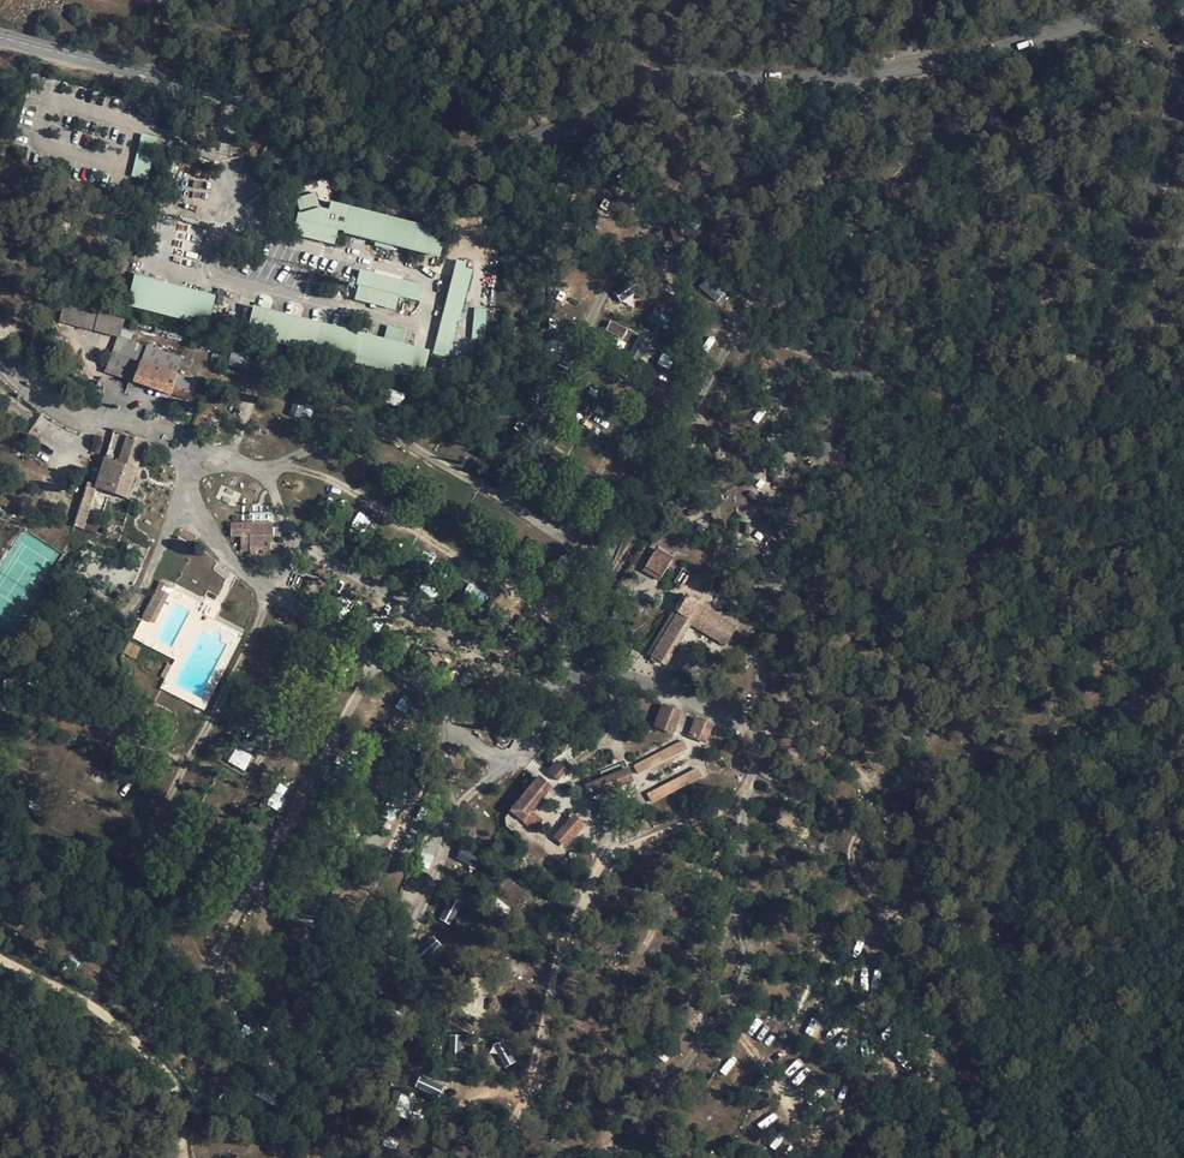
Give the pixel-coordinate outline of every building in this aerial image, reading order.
[(140,133),(132,176),(148,179),(157,137),(140,133)] [(440,257),(445,231),(329,201),(327,208),(319,206),(313,192),(295,198),(297,211),(291,234),(333,244),(337,231),(440,257)] [(463,263),(452,261),(430,352),(442,355),(463,263)] [(418,284),(360,269),(352,300),(397,311),(400,297),(422,302),(418,284)] [(715,301),(725,290),(708,275),(698,286),(715,301)] [(216,299),(134,276),(126,307),(208,330),(216,299)] [(616,295),(624,302),(634,290),(626,283),(616,295)] [(82,315),(126,325),(127,321),(84,306),(82,315)] [(486,339),(485,308),(472,308),(473,339),(486,339)] [(650,320),(662,325),(667,314),(654,309),(650,320)] [(126,325),(82,315),(80,325),(121,340),(126,325)] [(610,321),(606,330),(622,338),(627,328),(610,321)] [(638,336),(629,354),(640,359),(648,341),(638,336)] [(143,366),(144,360),(148,347),(122,340),(116,357),(143,366)] [(230,352),(230,364),(245,364),(245,353),(230,352)] [(138,382),(143,366),(116,357),(110,374),(138,382)] [(143,366),(138,382),(178,395),(185,373),(144,360),(143,366)] [(146,439),(126,433),(118,459),(138,465),(146,439)] [(127,497),(138,465),(118,459),(106,455),(95,485),(127,497)] [(83,481),(69,522),(81,526),(95,485),(83,481)] [(359,511),(350,526),(362,534),(371,519),(359,511)] [(272,521),(230,522),(230,537),(241,537),(241,551),(250,551),(250,555),(270,554),(269,541),(273,541),(272,521)] [(642,571),(660,581),(673,556),(655,547),(642,571)] [(173,587),(161,581),(142,616),(154,622),(173,587)] [(482,604),(488,594),(469,583),(463,593),(482,604)] [(736,625),(684,596),(649,654),(666,665),(689,625),(724,645),(736,625)] [(385,710),(392,697),(382,692),(375,704),(385,710)] [(682,711),(661,703),(652,725),(674,734),(682,711)] [(712,723),(693,716),(686,735),(704,741),(712,723)] [(686,748),(681,739),(632,764),(637,773),(686,748)] [(227,761),(245,771),(253,756),(236,746),(227,761)] [(547,772),(555,779),(565,767),(554,761),(547,772)] [(702,775),(696,767),(647,794),(651,803),(702,775)] [(632,782),(627,769),(584,785),(588,798),(632,782)] [(551,785),(537,775),(508,810),(531,830),(540,818),(531,811),(551,785)] [(23,796),(29,785),(21,781),(16,792),(23,796)] [(276,806),(287,789),(280,784),(269,802),(276,806)] [(584,824),(572,814),(551,836),(563,847),(584,824)] [(131,851),(136,838),(119,831),(114,844),(131,851)] [(460,847),(455,857),(474,867),(479,857),(460,847)] [(437,917),(450,925),(463,902),(449,895),(437,917)] [(88,956),(81,968),(95,976),(102,964),(88,956)] [(812,1036),(820,1022),(812,1018),(804,1032),(812,1036)] [(463,1060),(463,1035),(448,1035),(448,1060),(463,1060)] [(506,1040),(493,1045),(501,1068),(515,1063),(506,1040)] [(730,1057),(719,1070),(725,1075),(736,1062),(730,1057)] [(791,1077),(803,1065),(797,1059),(785,1071),(791,1077)] [(792,1081),(797,1086),(809,1073),(804,1068),(792,1081)] [(414,1087),(439,1098),(444,1085),(420,1074),(414,1087)] [(294,1130),(304,1140),(310,1133),(300,1124),(294,1130)]
